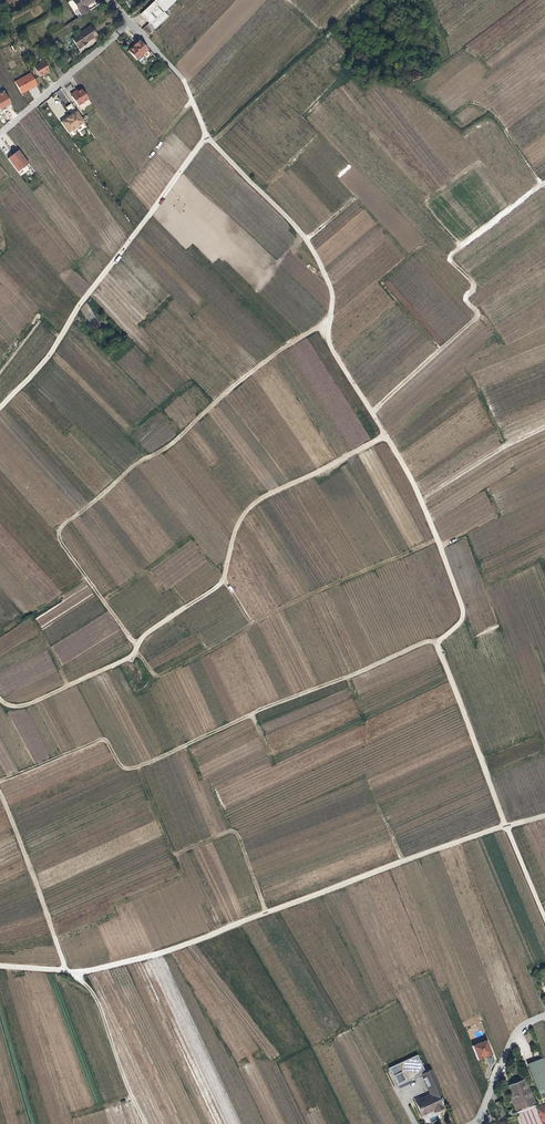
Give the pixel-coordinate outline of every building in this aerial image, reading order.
[(75,8),(79,14),(86,10),(83,5),(83,4),(89,0),(69,0),(75,8)] [(92,0),(89,0),(83,4),(83,5),(86,10),(95,4),(92,0)] [(142,9),(145,13),(141,16),(146,22),(139,29),(145,35),(165,16),(161,11),(173,0),(151,0),(142,9)] [(69,38),(71,41),(76,49),(85,42),(85,41),(94,35),(89,28),(87,25),(69,38)] [(145,48),(137,39),(125,50),(134,59),(139,63),(140,63),(143,60),(143,59),(138,54),(145,48)] [(11,68),(17,65),(14,60),(8,63),(11,68)] [(41,75),(47,71),(41,61),(31,68),(38,78),(41,75)] [(19,93),(35,84),(28,72),(12,81),(19,93)] [(75,105),(85,97),(79,88),(74,91),(73,90),(73,93),(69,96),(75,105)] [(56,92),(65,104),(69,101),(61,89),(56,92)] [(0,93),(0,110),(0,111),(12,105),(5,91),(0,93)] [(69,115),(74,111),(69,103),(63,107),(69,115)] [(70,138),(86,127),(74,111),(69,115),(66,117),(67,118),(65,119),(64,118),(58,122),(70,138)] [(15,171),(25,163),(15,150),(9,154),(12,159),(8,162),(15,171)] [(473,1045),(479,1060),(493,1055),(488,1040),(473,1045)] [(402,1082),(409,1079),(419,1074),(424,1072),(415,1054),(398,1062),(393,1065),(388,1067),(392,1077),(394,1081),(396,1085),(402,1082)] [(541,1058),(536,1060),(526,1064),(527,1068),(538,1065),(543,1063),(541,1058)] [(538,1065),(527,1068),(537,1094),(544,1091),(544,1067),(544,1064),(543,1063),(538,1065)] [(434,1092),(439,1090),(430,1069),(424,1072),(419,1074),(428,1094),(428,1095),(434,1092)] [(396,1085),(398,1088),(404,1085),(411,1082),(409,1079),(402,1082),(396,1085)] [(524,1083),(506,1089),(515,1113),(533,1106),(524,1083)] [(428,1094),(414,1101),(420,1115),(432,1110),(435,1109),(436,1111),(441,1108),(434,1092),(428,1095),(428,1094)] [(503,1115),(498,1101),(493,1103),(498,1116),(503,1115)] [(534,1109),(540,1123),(544,1123),(544,1104),(534,1109)] [(515,1113),(516,1116),(517,1116),(521,1123),(540,1123),(534,1109),(533,1106),(515,1113)]
